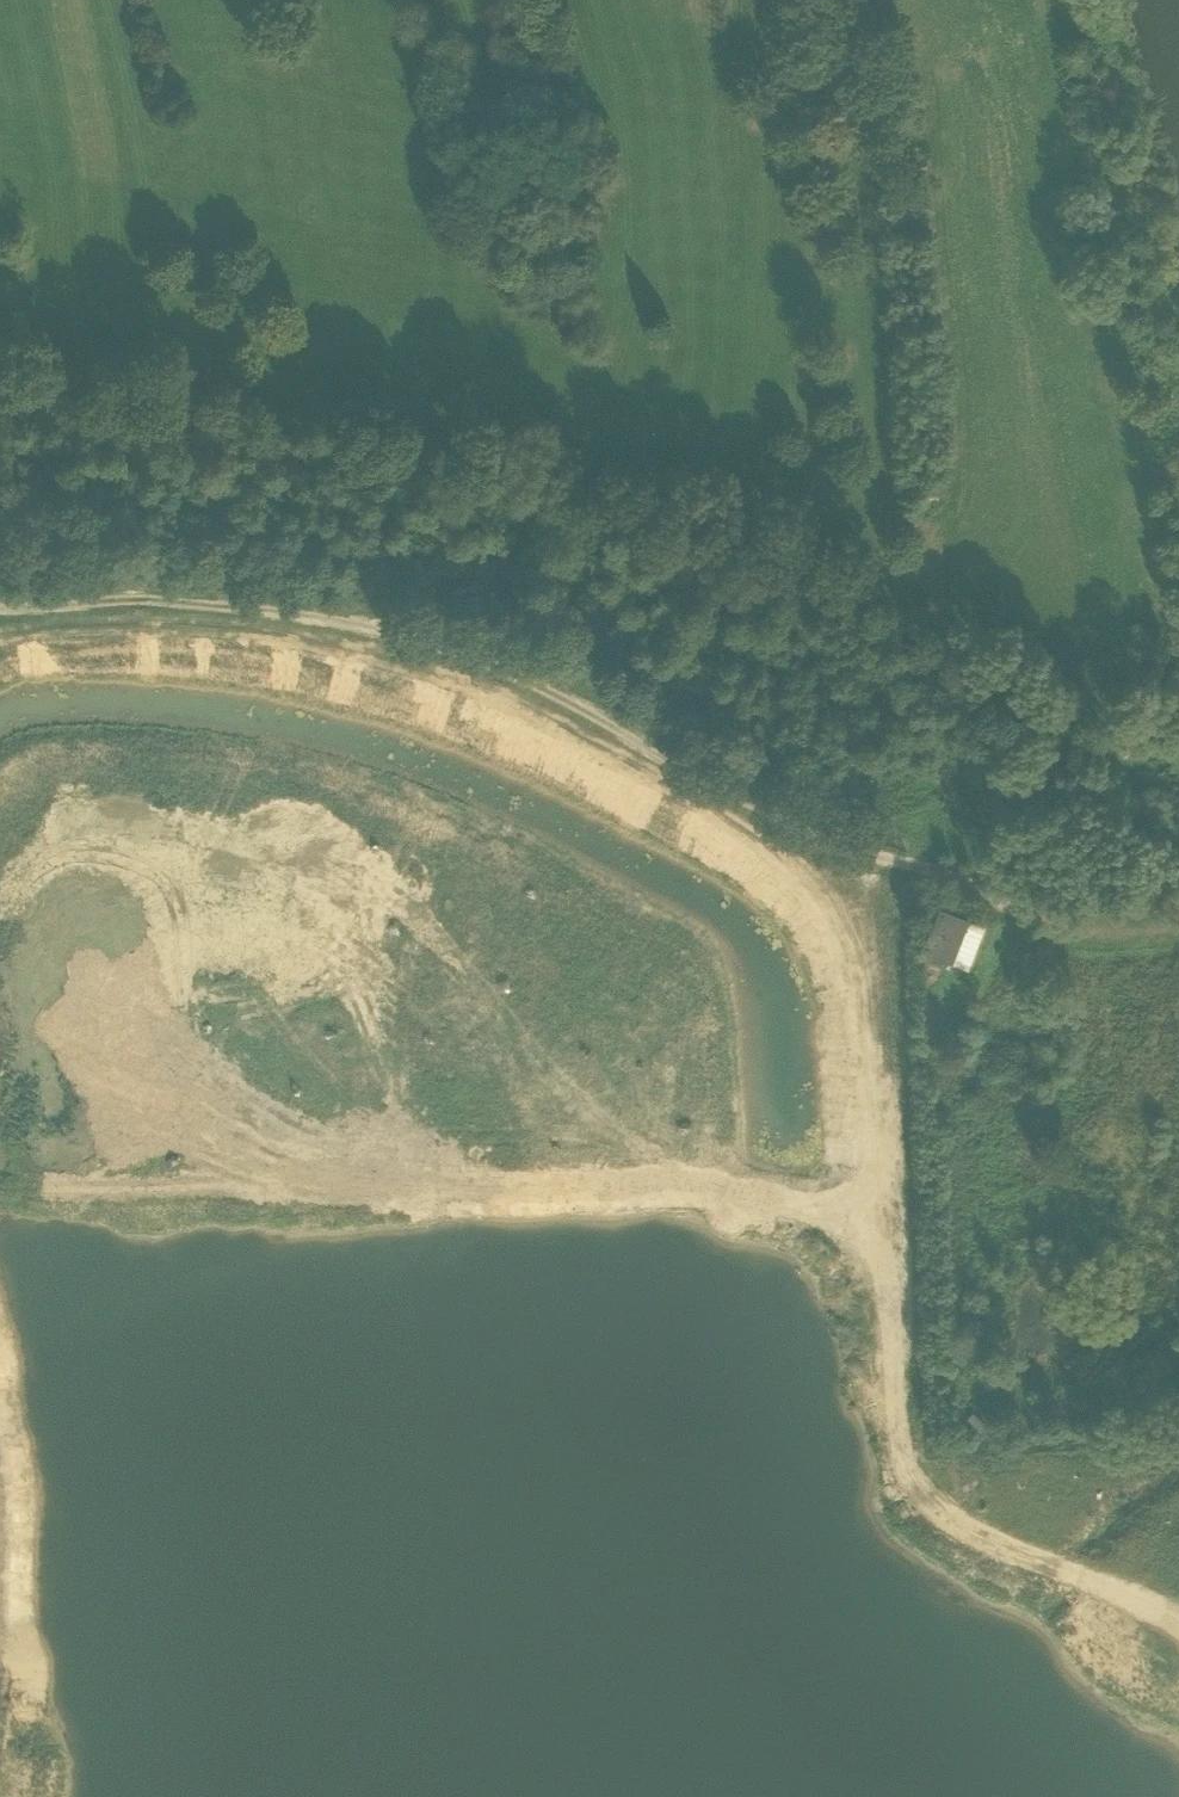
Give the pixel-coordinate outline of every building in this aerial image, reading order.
[(926,955),(974,968),(987,922),(939,909),(926,955)]
